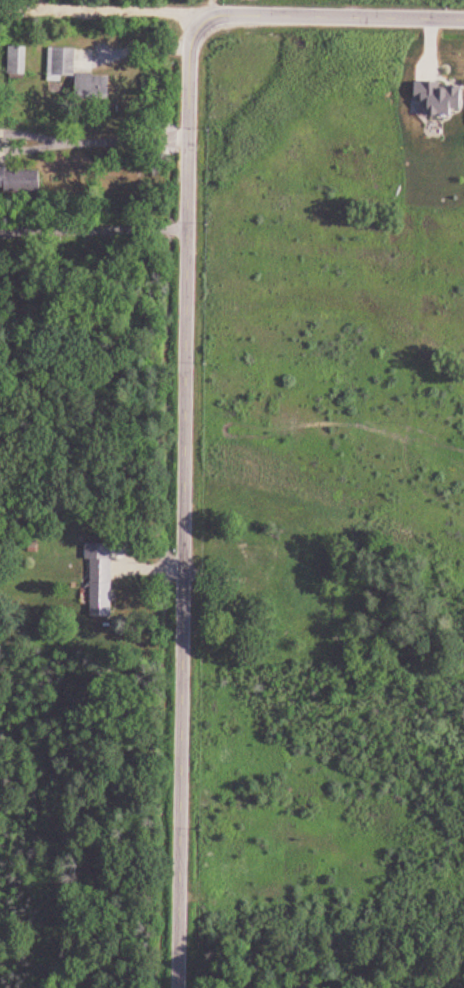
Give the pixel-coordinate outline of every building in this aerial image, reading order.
[(50,80),(78,80),(78,48),(50,48),(50,80)] [(114,98),(114,76),(80,76),(80,98),(114,98)] [(44,191),(44,170),(0,169),(0,190),(44,191)] [(116,619),(116,558),(94,558),(94,619),(116,619)]
